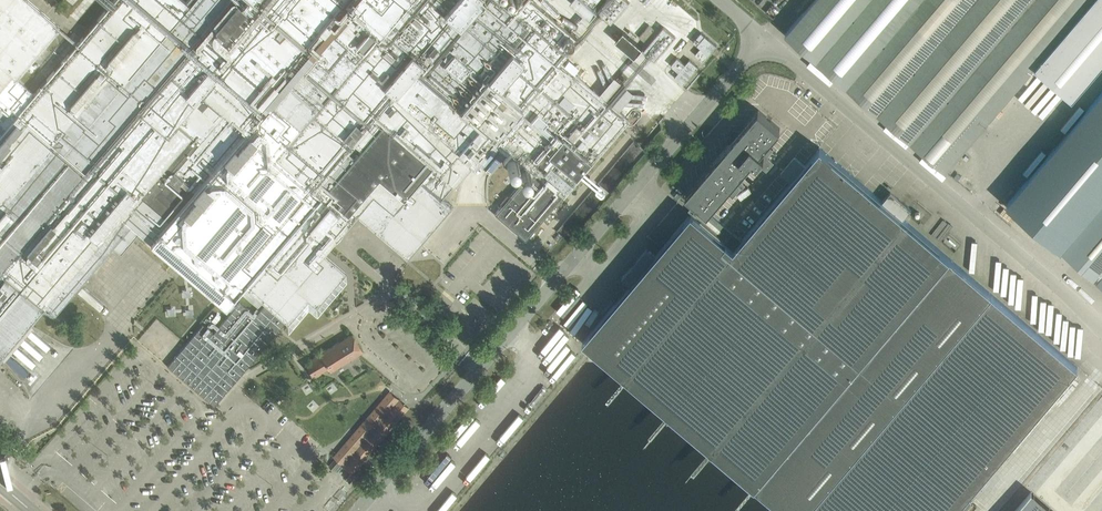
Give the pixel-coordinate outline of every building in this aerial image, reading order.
[(7,350),(45,305),(55,314),(130,225),(226,307),(243,286),(265,304),(255,315),(240,302),(214,332),(204,323),(176,355),(171,351),(180,340),(159,322),(141,343),(214,406),(285,322),(288,324),(308,300),(316,308),(346,273),(321,252),(333,238),(335,240),(341,233),(339,231),(350,218),(348,217),(353,212),(408,258),(450,209),(440,200),(494,137),(510,151),(502,161),(524,179),(495,214),(525,240),(563,196),(629,119),(611,104),(625,89),(619,84),(605,99),(561,61),(563,58),(563,56),(577,39),(532,0),(517,0),(513,5),(506,0),(188,0),(187,1),(186,0),(114,0),(34,93),(16,78),(60,26),(29,0),(0,0),(0,357),(7,350)] [(597,11),(611,23),(629,1),(627,0),(606,0),(597,11)] [(786,33),(946,169),(963,149),(1012,91),(1034,65),(1072,97),(1101,62),(1101,0),(814,0),(804,11),(787,32),(787,33),(786,33)] [(649,24),(639,36),(644,40),(654,29),(649,24)] [(664,26),(644,50),(655,60),(675,36),(664,26)] [(624,31),(616,40),(635,56),(643,46),(624,31)] [(717,45),(701,32),(693,41),(701,47),(698,51),(706,58),(717,45)] [(690,59),(685,64),(677,57),(671,65),(679,71),(674,76),(683,84),(699,66),(690,59)] [(1007,204),(1061,250),(1101,285),(1101,92),(1007,204)] [(738,133),(735,131),(730,137),(732,139),(686,193),(708,212),(753,159),(757,162),(764,154),(761,151),(780,128),(759,109),(738,133)] [(583,340),(755,486),(784,510),(955,510),(1078,367),(950,257),(949,257),(937,247),(917,230),(904,218),(912,209),(891,191),(883,200),(820,147),(800,171),(790,162),(781,172),(791,181),(742,239),(734,249),(725,241),(692,213),(583,340)] [(733,197),(741,186),(736,182),(727,192),(733,197)] [(328,372),(353,356),(363,350),(352,333),(305,363),(313,376),(326,368),(328,372)] [(1092,402),(1101,410),(1101,389),(1092,402)] [(341,462),(344,465),(353,473),(409,407),(390,391),(334,456),(335,457),(329,465),(335,470),(341,462)] [(1080,443),(1101,460),(1101,416),(1080,443)] [(350,482),(355,476),(351,472),(346,478),(350,482)] [(1023,490),(1007,510),(1049,510),(1023,490)]
